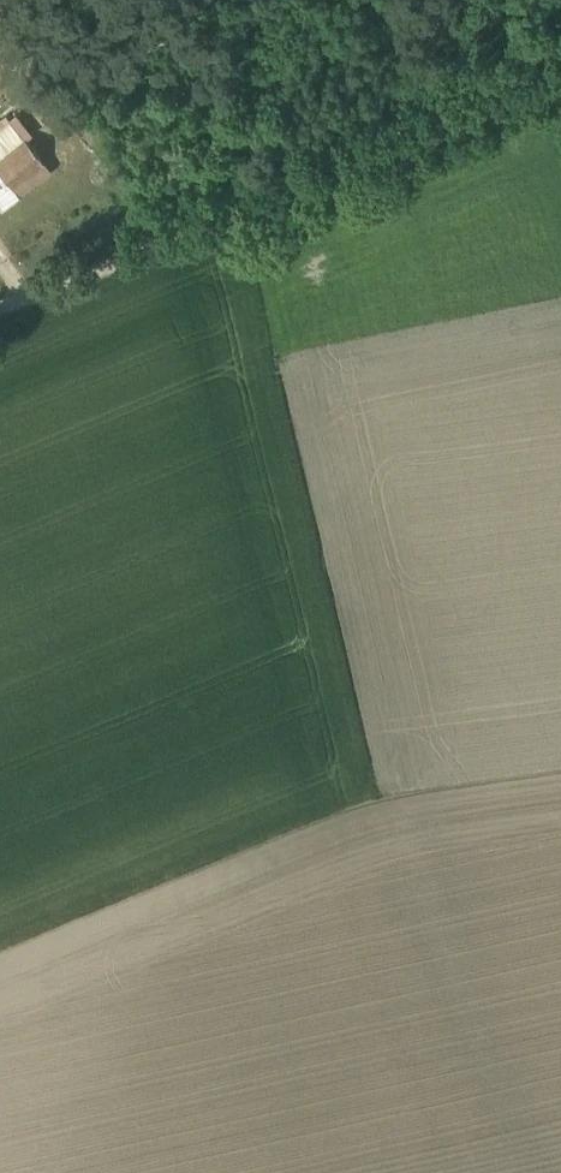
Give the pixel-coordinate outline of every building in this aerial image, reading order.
[(1,209),(19,196),(48,172),(40,162),(23,140),(30,133),(15,115),(0,127),(0,208),(1,209)]
